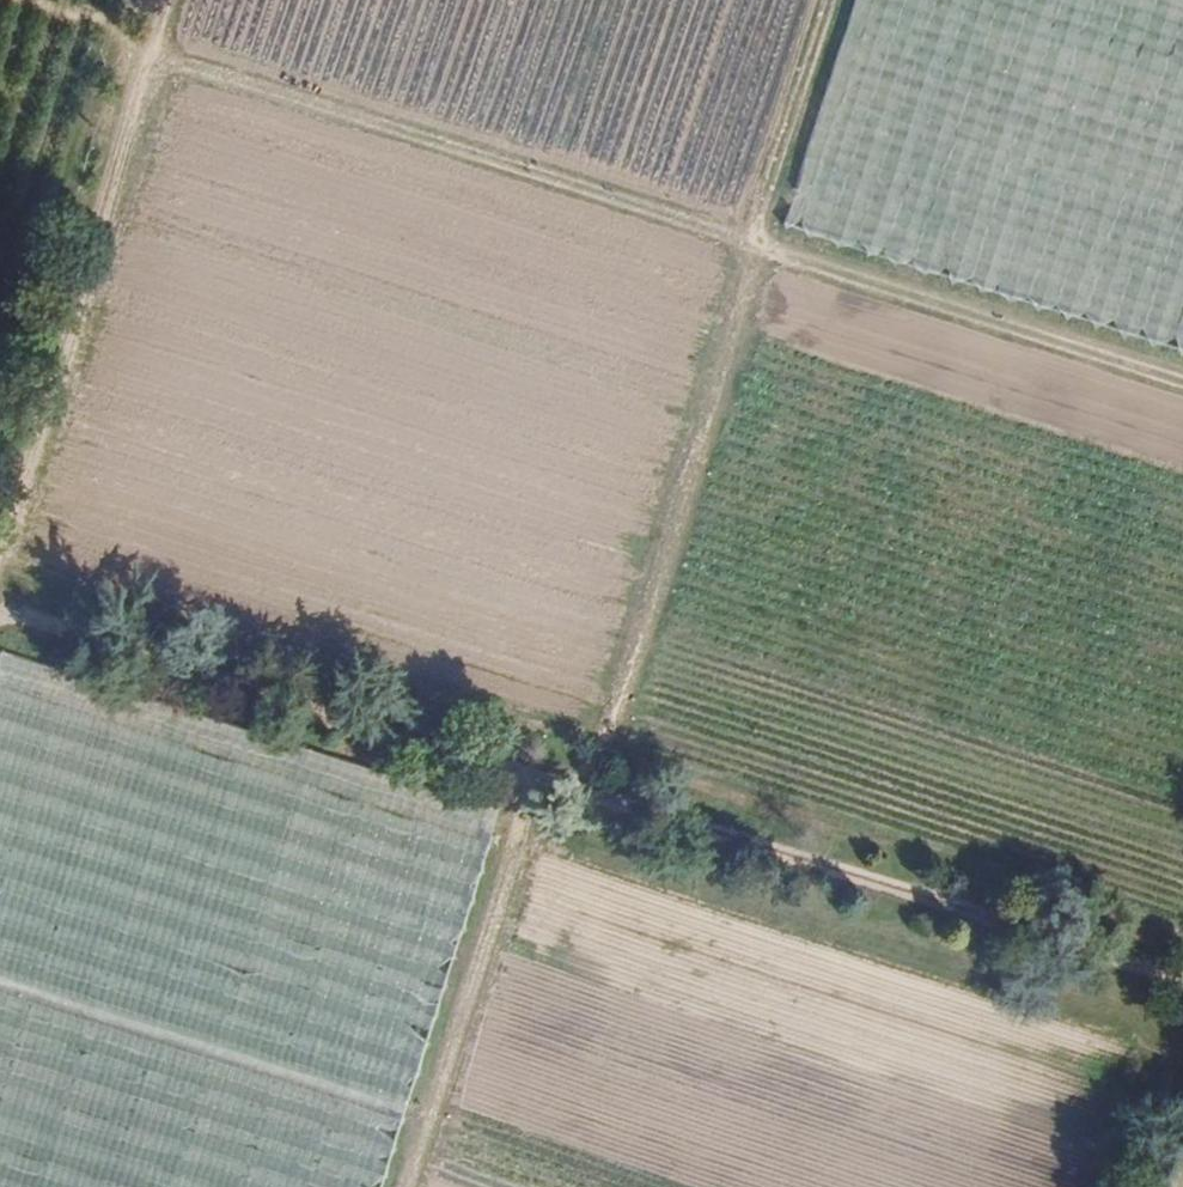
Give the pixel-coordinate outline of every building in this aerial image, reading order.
[(790,243),(1182,350),(1182,0),(856,0),(790,243)] [(94,849),(96,871),(113,869),(110,847),(94,849)]
